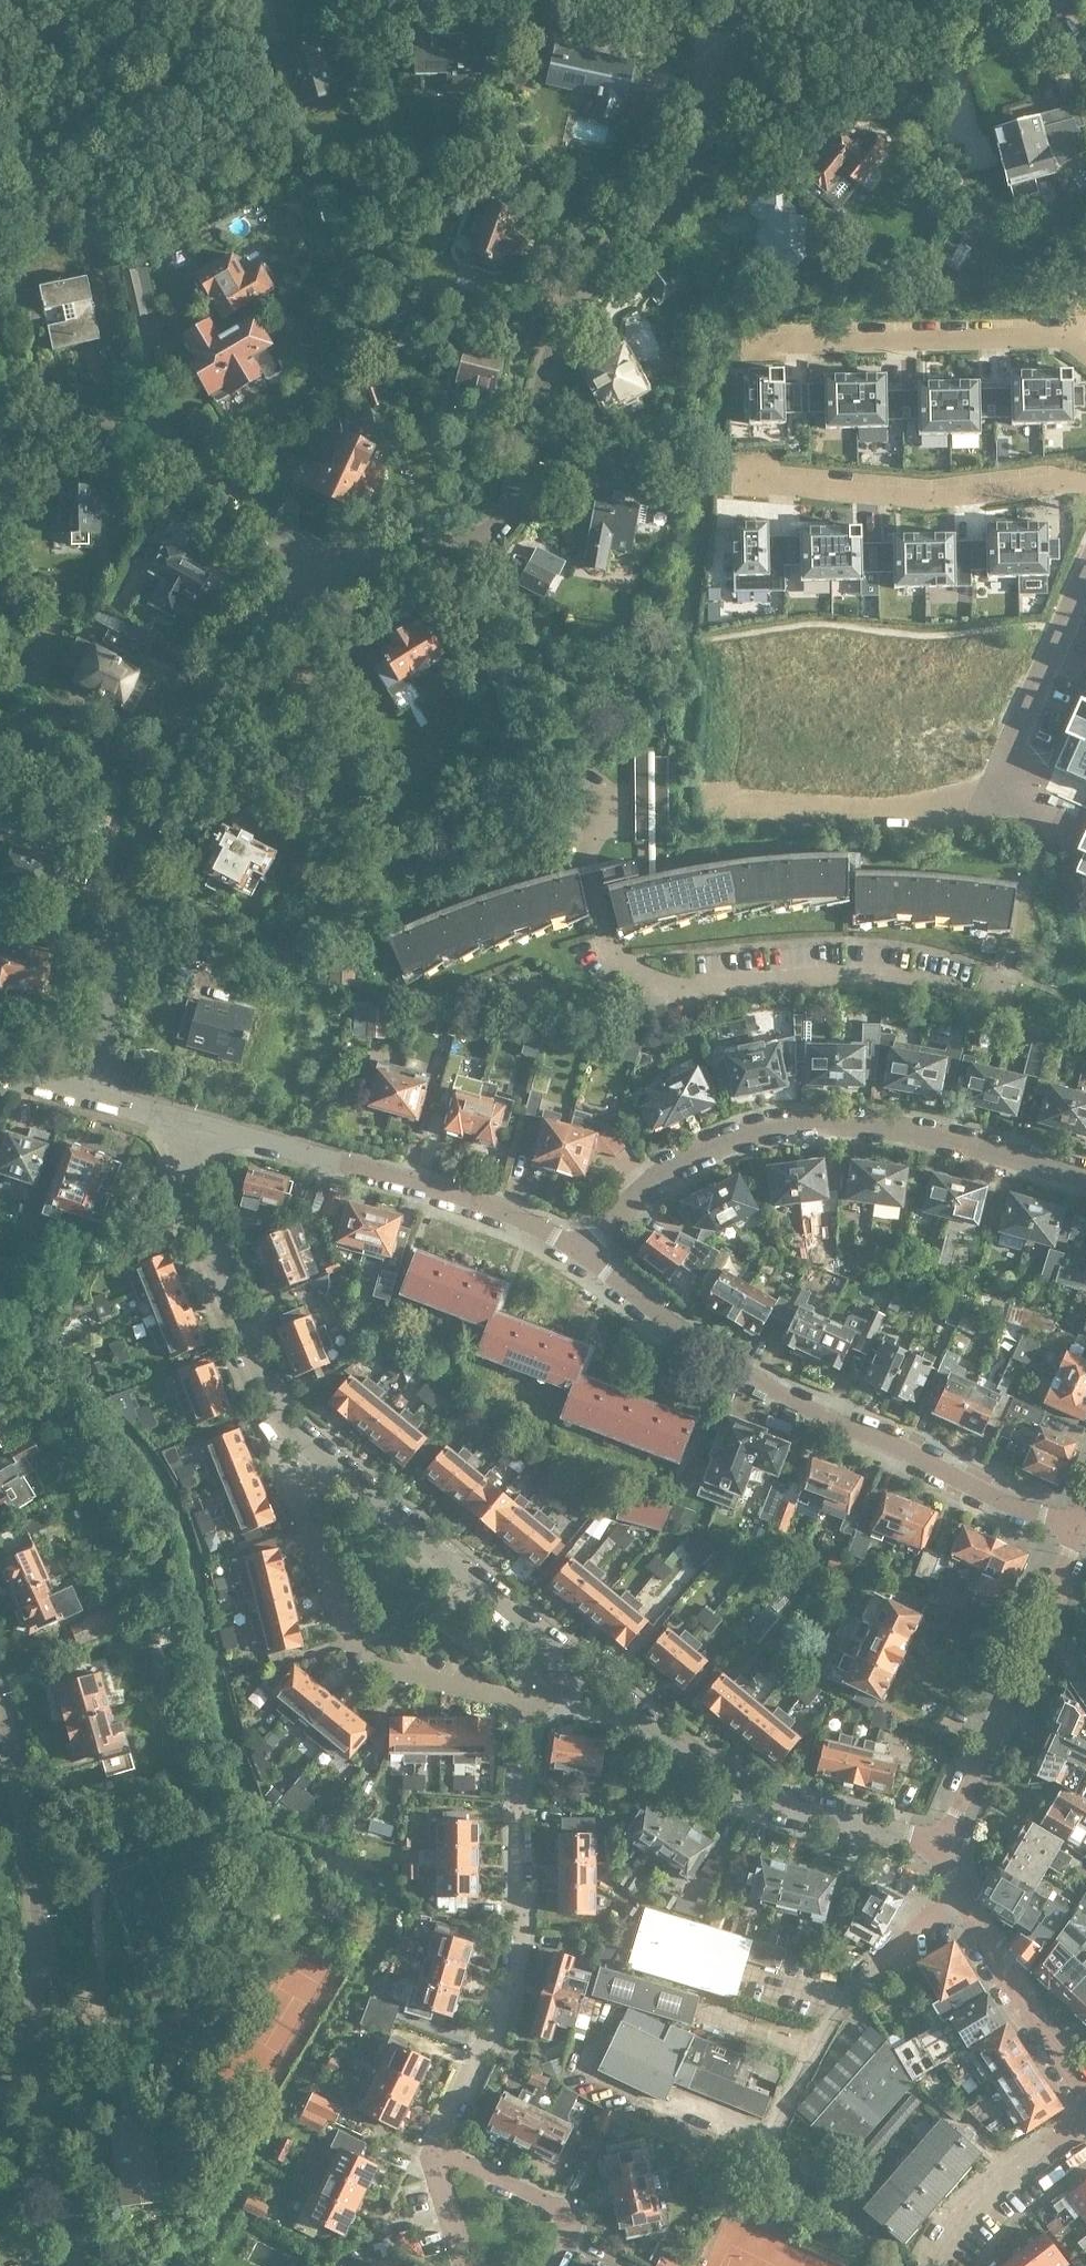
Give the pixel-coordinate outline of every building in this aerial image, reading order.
[(448,32),(414,32),(415,66),(431,66),(431,72),(447,72),(447,93),(475,93),(475,70),(480,70),(480,37),(457,37),(457,40),(448,40),(448,32)] [(288,57),(275,61),(286,102),(299,98),(301,102),(335,92),(320,41),(286,51),(288,57)] [(581,48),(557,43),(549,77),(550,78),(549,84),(599,95),(598,98),(601,98),(597,116),(617,120),(621,101),(625,102),(634,64),(611,59),(611,61),(594,57),(594,56),(579,53),(581,48)] [(532,74),(514,61),(502,78),(520,91),(532,74)] [(352,73),(357,91),(370,88),(365,70),(352,73)] [(1079,129),(1084,127),(1078,105),(1036,117),(1037,121),(995,132),(1004,163),(1003,163),(1009,187),(1010,187),(1014,200),(1038,193),(1035,180),(1054,174),(1048,153),(1053,152),(1060,164),(1080,152),(1078,147),(1083,146),(1079,129)] [(805,171),(807,174),(805,176),(827,194),(823,198),(838,210),(860,183),(865,188),(870,187),(877,178),(877,174),(871,169),(887,149),(886,149),(888,143),(886,138),(882,135),(877,134),(872,137),(871,137),(866,143),(859,137),(852,145),(841,136),(819,163),(817,162),(816,164),(812,162),(807,163),(805,167),(805,171)] [(797,265),(803,258),(803,230),(807,225),(807,221),(802,218),(794,218),(794,210),(783,200),(783,193),(775,186),(772,186),(770,188),(760,179),(758,178),(741,196),(752,207),(751,209),(751,213),(758,219),(765,219),(765,218),(770,224),(765,229),(764,228),(757,236),(757,239),(760,240),(761,260),(763,261),(762,262),(767,266),(767,268),(775,268),(775,266),(783,266),(790,271),(797,264),(797,265)] [(523,216),(490,204),(485,217),(478,214),(471,232),(478,235),(472,252),(483,256),(481,263),(495,268),(498,261),(499,261),(504,249),(527,257),(532,242),(516,235),(523,216)] [(965,235),(954,229),(940,250),(952,257),(965,235)] [(888,254),(880,250),(876,259),(884,263),(888,254)] [(104,256),(109,270),(122,266),(118,251),(104,256)] [(279,283),(265,260),(244,272),(232,251),(197,271),(223,315),(279,283)] [(678,287),(658,258),(639,270),(659,299),(678,287)] [(627,306),(644,292),(631,274),(613,288),(627,306)] [(101,339),(87,275),(40,285),(45,310),(62,307),(65,322),(48,326),(53,349),(101,339)] [(149,305),(143,279),(128,283),(134,308),(149,305)] [(643,307),(630,309),(633,322),(646,319),(643,307)] [(271,379),(283,372),(283,366),(254,317),(219,337),(209,321),(186,334),(188,337),(185,339),(185,342),(189,349),(195,349),(200,359),(193,363),(216,402),(264,374),(266,379),(271,379)] [(421,346),(420,330),(419,327),(399,328),(400,347),(421,346)] [(502,357),(467,348),(458,383),(472,386),(469,400),(489,405),(492,392),(493,392),(502,357)] [(622,350),(586,368),(587,370),(579,375),(585,388),(594,383),(612,417),(622,412),(618,403),(643,391),(642,388),(646,386),(638,372),(634,374),(622,350)] [(788,384),(787,370),(751,370),(753,440),(789,439),(788,413),(805,413),(804,384),(788,384)] [(1084,387),(1073,387),(1073,384),(1073,371),(1042,372),(1043,436),(1074,435),(1074,408),(1085,408),(1084,387)] [(1043,436),(1042,372),(1011,372),(1011,389),(996,389),(996,419),(1012,418),(1012,437),(1043,436)] [(903,421),(903,391),(887,392),(887,375),(856,376),(857,445),(888,444),(888,421),(903,421)] [(857,445),(856,376),(825,377),(825,384),(808,385),(809,414),(825,414),(826,446),(857,445)] [(903,391),(903,421),(919,420),(919,436),(950,436),(949,382),(918,383),(918,391),(903,391)] [(981,419),(996,418),(995,389),(980,390),(980,382),(949,382),(950,436),(981,435),(981,419)] [(365,511),(385,469),(369,461),(375,448),(346,434),(329,470),(316,464),(307,483),(320,490),(320,491),(348,505),(349,503),(365,511)] [(124,515),(124,490),(99,490),(99,488),(62,488),(62,534),(72,534),(72,545),(89,545),(89,534),(99,534),(99,504),(109,504),(109,515),(124,515)] [(638,505),(596,499),(585,569),(607,573),(610,551),(631,554),(638,505)] [(770,560),(785,560),(784,531),(769,531),(769,517),(733,517),(734,575),(770,574),(770,560)] [(1018,575),(1019,591),(1050,590),(1049,554),(1060,554),(1059,533),(1048,533),(1048,517),(1017,518),(1018,575)] [(986,535),(971,536),(972,565),(987,564),(987,576),(1018,575),(1017,518),(986,519),(986,535)] [(879,593),(878,569),(878,537),(862,538),(862,521),(831,522),(832,578),(863,578),(863,593),(879,593)] [(832,578),(831,522),(800,523),(800,530),(784,531),(785,560),(801,560),(801,579),(832,578)] [(924,529),(925,584),(972,583),(971,535),(955,536),(955,528),(924,529)] [(878,537),(878,569),(894,569),(894,585),(925,584),(924,529),(893,529),(893,537),(878,537)] [(211,574),(183,559),(185,555),(166,545),(147,580),(145,579),(124,618),(149,631),(161,608),(175,616),(186,597),(196,602),(211,574)] [(556,574),(562,561),(538,548),(531,561),(556,574)] [(554,577),(530,564),(519,585),(543,597),(554,577)] [(112,629),(146,646),(153,633),(149,631),(124,618),(119,616),(112,629)] [(440,648),(421,618),(389,638),(392,644),(368,659),(393,698),(415,684),(409,675),(442,655),(440,648)] [(103,641),(128,654),(134,643),(108,631),(103,641)] [(87,660),(75,683),(132,712),(151,675),(79,639),(72,652),(87,660)] [(981,699),(980,652),(728,658),(729,693),(928,689),(929,700),(981,699)] [(1085,701),(1081,699),(1065,735),(1069,737),(1055,769),(1085,783),(1085,698),(1085,701)] [(950,770),(949,723),(713,728),(714,775),(950,770)] [(635,758),(649,758),(649,748),(635,749),(635,758)] [(649,767),(649,758),(635,758),(635,768),(649,767)] [(655,767),(669,767),(668,758),(654,758),(655,767)] [(649,776),(649,767),(635,768),(635,777),(649,776)] [(655,776),(669,776),(669,767),(655,767),(655,776)] [(649,776),(635,777),(635,786),(649,786),(649,776)] [(655,786),(669,786),(669,776),(655,776),(655,786)] [(649,795),(649,786),(635,786),(635,795),(649,795)] [(655,795),(669,795),(669,786),(655,786),(655,795)] [(635,805),(649,804),(649,795),(635,795),(635,805)] [(655,804),(669,804),(669,795),(655,795),(655,804)] [(1052,796),(1049,804),(1056,807),(1059,799),(1052,796)] [(649,814),(649,804),(635,805),(635,814),(649,814)] [(669,814),(669,804),(655,804),(655,813),(669,814)] [(655,823),(669,823),(669,814),(655,813),(655,823)] [(635,823),(649,823),(649,814),(635,814),(635,823)] [(205,886),(230,899),(236,889),(250,896),(262,875),(263,875),(274,854),(252,842),(254,837),(243,832),(246,826),(230,818),(225,828),(223,827),(212,849),(216,851),(205,873),(210,876),(205,886)] [(650,832),(649,823),(635,823),(635,833),(650,832)] [(655,832),(669,832),(669,823),(655,823),(655,832)] [(635,833),(635,835),(636,841),(650,841),(650,832),(635,833)] [(655,832),(655,834),(655,841),(669,842),(669,832),(655,832)] [(1077,851),(1084,854),(1076,873),(1085,878),(1085,832),(1077,851)] [(669,842),(655,841),(655,850),(669,851),(669,842)] [(47,896),(50,888),(61,891),(69,866),(14,849),(10,864),(0,861),(0,882),(47,896)] [(849,902),(849,873),(848,861),(816,862),(791,863),(772,865),(747,867),(721,871),(693,875),(609,894),(620,931),(636,927),(639,934),(674,920),(676,925),(711,912),(713,918),(749,907),(751,913),(787,903),(789,909),(825,901),(827,907),(849,903),(849,902)] [(635,863),(600,871),(601,873),(602,872),(605,884),(603,885),(604,886),(639,878),(635,863)] [(588,914),(580,876),(555,882),(529,889),(502,897),(471,908),(463,910),(425,925),(389,942),(405,977),(421,969),(425,976),(457,956),(460,961),(493,942),(496,948),(529,931),(532,936),(566,920),(568,926),(589,918),(590,917),(588,914)] [(987,933),(1010,933),(1016,891),(984,886),(944,882),(916,880),(876,878),(855,878),(855,917),(873,917),(874,925),(911,920),(912,926),(949,922),(950,929),(987,927),(987,933)] [(44,994),(51,953),(9,945),(10,937),(0,935),(0,994),(6,995),(7,987),(44,994)] [(191,1042),(221,1050),(220,1056),(240,1061),(254,1011),(233,1006),(231,1012),(202,1003),(191,1042)] [(432,1008),(421,1006),(419,1019),(430,1020),(432,1008)] [(386,1009),(371,1008),(368,1037),(384,1038),(386,1009)] [(746,1017),(745,1017),(748,1033),(757,1031),(754,1011),(745,1013),(746,1017)] [(435,1049),(450,1053),(459,1016),(444,1012),(435,1049)] [(738,1035),(748,1033),(745,1017),(736,1019),(738,1035)] [(825,1085),(836,1085),(837,1048),(837,1043),(826,1043),(826,1048),(810,1048),(810,1044),(806,1044),(807,1017),(793,1017),(796,1056),(810,1056),(809,1084),(811,1084),(814,1088),(823,1088),(825,1085)] [(966,1025),(954,1023),(953,1031),(964,1034),(966,1025)] [(545,1029),(530,1024),(521,1054),(537,1058),(545,1029)] [(879,1046),(880,1035),(881,1027),(866,1026),(864,1045),(879,1046)] [(633,1035),(632,1038),(629,1048),(638,1051),(642,1037),(633,1035)] [(919,1056),(893,1052),(896,1036),(880,1035),(879,1046),(878,1060),(891,1061),(886,1087),(888,1088),(890,1092),(899,1094),(902,1090),(913,1092),(919,1056)] [(656,1044),(659,1049),(663,1059),(674,1053),(668,1039),(656,1044)] [(1046,1046),(1032,1042),(1023,1075),(1038,1078),(1046,1048),(1046,1046)] [(454,1043),(451,1054),(458,1056),(461,1045),(454,1043)] [(751,1047),(760,1092),(771,1090),(774,1092),(781,1091),(783,1087),(786,1087),(777,1046),(763,1048),(762,1044),(751,1047)] [(749,1094),(760,1092),(751,1047),(739,1049),(740,1053),(726,1056),(735,1097),(737,1097),(740,1099),(747,1097),(749,1094)] [(948,1047),(945,1061),(919,1056),(913,1092),(923,1094),(925,1098),(934,1100),(937,1096),(939,1097),(943,1073),(956,1075),(963,1049),(948,1047)] [(837,1048),(836,1085),(847,1085),(849,1089),(858,1089),(861,1085),(863,1085),(863,1049),(837,1048)] [(1055,1127),(1066,1130),(1076,1095),(1051,1088),(1061,1054),(1046,1048),(1038,1078),(1034,1094),(1047,1098),(1040,1122),(1042,1123),(1043,1128),(1052,1130),(1055,1127)] [(464,1058),(451,1054),(441,1088),(453,1091),(449,1106),(451,1107),(444,1132),(447,1132),(450,1135),(455,1137),(459,1136),(462,1137),(463,1134),(470,1136),(485,1084),(484,1084),(458,1076),(464,1058)] [(978,1106),(989,1108),(998,1073),(973,1067),(975,1059),(965,1057),(957,1086),(966,1089),(963,1102),(965,1102),(966,1107),(975,1109),(978,1106)] [(389,1112),(392,1113),(405,1068),(379,1061),(366,1106),(378,1109),(381,1112),(385,1113),(389,1112)] [(727,1087),(723,1067),(714,1069),(720,1089),(727,1087)] [(430,1075),(405,1068),(392,1113),(395,1114),(398,1117),(402,1118),(406,1117),(418,1120),(430,1075)] [(713,1104),(707,1092),(714,1089),(705,1068),(697,1071),(697,1070),(673,1081),(689,1115),(698,1111),(702,1114),(710,1110),(711,1105),(713,1104)] [(998,1073),(989,1108),(999,1111),(1000,1115),(1009,1118),(1012,1114),(1014,1115),(1023,1080),(998,1073)] [(679,1120),(689,1115),(673,1081),(670,1074),(661,1078),(664,1085),(639,1097),(636,1107),(636,1108),(642,1106),(653,1129),(663,1124),(664,1126),(666,1126),(670,1128),(678,1124),(679,1120)] [(484,1083),(484,1084),(485,1084),(470,1136),(476,1137),(475,1141),(479,1142),(481,1144),(486,1146),(490,1145),(493,1146),(499,1126),(507,1129),(515,1102),(495,1097),(498,1088),(484,1083)] [(543,1095),(531,1092),(525,1114),(537,1117),(543,1095)] [(1066,1130),(1076,1133),(1077,1137),(1085,1140),(1085,1098),(1076,1095),(1066,1130)] [(571,1127),(557,1173),(571,1177),(572,1173),(585,1177),(592,1150),(614,1156),(626,1144),(607,1124),(589,1120),(591,1113),(576,1109),(571,1127)] [(543,1169),(557,1173),(571,1127),(558,1123),(560,1116),(546,1112),(532,1162),(544,1166),(543,1169)] [(45,1147),(49,1135),(33,1130),(29,1141),(8,1134),(0,1157),(0,1174),(35,1186),(48,1148),(45,1147)] [(43,1215),(59,1221),(63,1210),(101,1223),(122,1165),(68,1145),(43,1215)] [(806,1165),(796,1166),(800,1202),(827,1199),(822,1163),(820,1163),(817,1159),(808,1160),(806,1165)] [(874,1203),(879,1167),(869,1165),(867,1161),(858,1160),(855,1163),(853,1163),(848,1199),(874,1203)] [(774,1205),(800,1202),(796,1166),(785,1167),(782,1164),(773,1165),(771,1169),(769,1169),(774,1205)] [(898,1220),(900,1206),(901,1207),(906,1171),(904,1170),(902,1166),(893,1165),(890,1168),(879,1167),(874,1203),(872,1216),(898,1220)] [(284,1193),(290,1195),(294,1183),(252,1171),(244,1197),(245,1197),(242,1207),(256,1211),(259,1201),(280,1207),(284,1193)] [(914,1209),(951,1218),(959,1183),(949,1180),(948,1176),(939,1173),(936,1177),(934,1176),(930,1190),(919,1187),(914,1209)] [(713,1188),(732,1223),(755,1210),(738,1178),(736,1179),(732,1178),(713,1188)] [(970,1185),(959,1183),(951,1218),(940,1262),(952,1265),(963,1221),(977,1224),(985,1189),(983,1189),(982,1184),(973,1182),(970,1185)] [(304,1205),(315,1208),(319,1190),(309,1187),(304,1205)] [(717,1231),(732,1223),(713,1188),(677,1208),(687,1225),(693,1222),(695,1227),(702,1228),(697,1242),(708,1247),(714,1231),(717,1231)] [(329,1190),(321,1213),(334,1218),(342,1194),(329,1190)] [(1001,1231),(1027,1239),(1037,1204),(1026,1201),(1025,1196),(1017,1194),(1013,1197),(1011,1196),(1001,1231)] [(1047,1207),(1037,1204),(1027,1239),(1053,1246),(1062,1211),(1060,1210),(1059,1206),(1050,1203),(1047,1207)] [(364,1249),(375,1211),(372,1210),(370,1207),(364,1206),(361,1207),(349,1204),(337,1246),(350,1250),(351,1246),(364,1249)] [(378,1212),(375,1211),(364,1249),(362,1253),(386,1260),(380,1280),(378,1280),(374,1296),(391,1300),(406,1244),(395,1240),(401,1218),(389,1215),(387,1212),(381,1210),(378,1212)] [(321,1222),(317,1211),(303,1216),(307,1227),(321,1222)] [(814,1214),(802,1215),(804,1235),(816,1233),(814,1214)] [(1075,1216),(1068,1240),(1081,1243),(1085,1226),(1085,1220),(1075,1216)] [(256,1244),(265,1266),(298,1253),(288,1230),(256,1244)] [(755,1246),(748,1232),(740,1237),(747,1250),(755,1246)] [(681,1263),(704,1281),(720,1252),(708,1247),(697,1242),(687,1254),(676,1245),(674,1247),(656,1233),(648,1244),(644,1244),(640,1250),(641,1254),(639,1256),(669,1279),(681,1263)] [(721,1314),(731,1320),(750,1287),(723,1271),(726,1267),(723,1265),(732,1247),(724,1245),(720,1252),(704,1281),(714,1286),(705,1304),(706,1305),(707,1309),(715,1313),(719,1312),(721,1313),(721,1314)] [(796,1265),(806,1263),(807,1263),(805,1248),(794,1249),(796,1265)] [(1014,1248),(1010,1261),(1020,1264),(1024,1251),(1014,1248)] [(1041,1278),(1055,1282),(1064,1254),(1049,1249),(1041,1278)] [(132,1282),(136,1293),(178,1277),(168,1252),(136,1265),(141,1278),(132,1282)] [(298,1253),(265,1266),(275,1290),(315,1273),(311,1263),(303,1266),(298,1253)] [(433,1300),(446,1267),(447,1265),(430,1258),(430,1261),(416,1255),(403,1289),(418,1294),(416,1299),(431,1305),(433,1300)] [(772,1277),(779,1264),(767,1257),(760,1270),(772,1277)] [(323,1263),(327,1273),(340,1268),(337,1258),(323,1263)] [(459,1272),(446,1267),(433,1300),(447,1305),(445,1310),(460,1316),(462,1311),(475,1278),(476,1276),(459,1270),(459,1272)] [(1085,1276),(1060,1268),(1056,1283),(1079,1290),(1085,1292),(1085,1273),(1085,1276)] [(149,1300),(154,1311),(187,1299),(178,1277),(136,1293),(140,1303),(149,1300)] [(474,1322),(488,1327),(489,1328),(494,1316),(505,1287),(488,1281),(488,1283),(475,1278),(462,1311),(476,1316),(474,1322)] [(341,1283),(331,1281),(328,1291),(338,1294),(341,1283)] [(777,1302),(750,1287),(731,1320),(742,1326),(742,1325),(744,1326),(745,1330),(753,1335),(757,1334),(758,1335),(770,1315),(781,1320),(790,1302),(780,1297),(777,1302)] [(791,1353),(809,1361),(827,1320),(811,1313),(813,1308),(805,1304),(810,1293),(797,1287),(790,1302),(781,1320),(791,1325),(782,1344),(793,1349),(791,1353)] [(1079,1329),(1085,1332),(1085,1292),(1079,1290),(1064,1323),(1079,1329)] [(905,1297),(895,1293),(888,1308),(898,1313),(905,1297)] [(91,1299),(98,1319),(113,1314),(105,1294),(91,1299)] [(187,1299),(154,1311),(159,1324),(150,1327),(154,1338),(196,1322),(187,1299)] [(1000,1323),(1025,1330),(1042,1335),(1052,1338),(1057,1319),(992,1301),(987,1314),(1002,1319),(1000,1323)] [(278,1329),(287,1352),(329,1336),(325,1326),(317,1329),(311,1315),(305,1318),(301,1308),(281,1316),(285,1326),(278,1329)] [(946,1322),(958,1327),(965,1313),(952,1310),(946,1322)] [(869,1349),(884,1317),(870,1311),(863,1327),(858,1339),(856,1343),(869,1349)] [(965,1313),(958,1327),(973,1334),(981,1317),(965,1313)] [(506,1321),(494,1316),(489,1328),(488,1327),(480,1349),(494,1355),(492,1360),(508,1366),(510,1361),(523,1327),(523,1325),(507,1319),(506,1321)] [(827,1320),(809,1361),(827,1369),(828,1365),(839,1370),(854,1337),(858,1339),(863,1327),(850,1322),(847,1323),(845,1328),(827,1320)] [(196,1322),(154,1338),(158,1348),(167,1345),(172,1357),(205,1344),(196,1322)] [(346,1332),(358,1342),(365,1333),(354,1323),(346,1332)] [(1025,1330),(1000,1323),(997,1332),(999,1333),(1020,1341),(1025,1330)] [(539,1372),(552,1338),(552,1336),(536,1330),(535,1332),(523,1327),(510,1361),(523,1366),(521,1371),(537,1377),(539,1372)] [(1079,1329),(1073,1344),(1085,1348),(1085,1332),(1079,1329)] [(1029,1365),(1042,1335),(1025,1330),(1020,1341),(1012,1357),(1029,1365)] [(329,1336),(287,1352),(297,1377),(331,1363),(325,1349),(333,1346),(329,1336)] [(888,1392),(890,1393),(907,1355),(893,1348),(896,1341),(885,1336),(865,1379),(874,1383),(873,1385),(874,1386),(875,1391),(884,1395),(888,1392)] [(564,1343),(552,1338),(539,1372),(552,1377),(550,1382),(566,1388),(581,1347),(565,1341),(564,1343)] [(109,1345),(113,1355),(126,1349),(123,1340),(109,1345)] [(126,1349),(113,1355),(117,1364),(130,1359),(126,1349)] [(378,1365),(386,1371),(396,1360),(387,1353),(378,1365)] [(921,1361),(907,1355),(890,1393),(891,1394),(892,1398),(901,1403),(905,1400),(907,1401),(908,1398),(916,1402),(936,1358),(924,1353),(921,1361)] [(946,1423),(956,1428),(975,1387),(961,1380),(966,1370),(956,1366),(959,1358),(947,1353),(938,1373),(950,1378),(933,1414),(944,1419),(946,1423)] [(1055,1378),(1085,1392),(1085,1355),(1083,1353),(1080,1359),(1066,1353),(1055,1378)] [(396,1360),(386,1371),(395,1378),(404,1367),(396,1360)] [(176,1393),(180,1403),(222,1386),(213,1362),(180,1376),(185,1389),(176,1393)] [(329,1402),(349,1418),(375,1384),(367,1377),(362,1383),(352,1375),(329,1402)] [(997,1389),(1005,1393),(1011,1381),(1003,1377),(997,1389)] [(1055,1378),(1043,1403),(1084,1421),(1085,1419),(1085,1418),(1085,1392),(1055,1378)] [(594,1424),(607,1391),(608,1389),(591,1382),(590,1384),(577,1379),(564,1413),(578,1418),(576,1423),(592,1429),(594,1424)] [(375,1384),(349,1418),(368,1435),(390,1406),(379,1398),(384,1392),(375,1384)] [(416,1395),(424,1402),(434,1391),(425,1384),(416,1395)] [(222,1386),(180,1403),(184,1414),(194,1410),(199,1423),(232,1410),(222,1386)] [(975,1387),(956,1428),(967,1433),(971,1431),(982,1436),(987,1424),(999,1429),(1002,1423),(1013,1399),(1013,1398),(1001,1392),(999,1397),(975,1387)] [(434,1391),(424,1402),(433,1409),(442,1398),(434,1391)] [(619,1395),(607,1391),(594,1424),(607,1429),(605,1434),(621,1440),(623,1435),(636,1402),(637,1400),(620,1393),(619,1395)] [(1005,1448),(1015,1452),(1028,1422),(1039,1427),(1045,1413),(1013,1399),(1002,1423),(1014,1428),(1005,1448)] [(652,1446),(665,1413),(666,1411),(649,1404),(648,1406),(636,1402),(623,1435),(636,1440),(634,1445),(650,1451),(652,1446)] [(156,1422),(149,1405),(134,1411),(135,1412),(123,1417),(127,1426),(130,1425),(133,1432),(156,1422)] [(368,1435),(386,1449),(413,1415),(405,1408),(400,1414),(390,1406),(368,1435)] [(677,1418),(665,1413),(652,1446),(665,1451),(663,1456),(679,1462),(694,1422),(678,1415),(677,1418)] [(413,1415),(386,1449),(405,1465),(428,1438),(417,1429),(422,1422),(413,1415)] [(730,1419),(727,1418),(703,1480),(740,1494),(750,1470),(757,1473),(759,1468),(776,1475),(787,1446),(762,1436),(764,1432),(742,1424),(741,1420),(734,1417),(730,1419)] [(1028,1422),(1015,1452),(1012,1457),(1025,1463),(1021,1470),(1058,1486),(1068,1465),(1077,1444),(1039,1427),(1028,1422)] [(473,1436),(482,1443),(491,1432),(482,1425),(473,1436)] [(194,1474),(207,1469),(248,1452),(239,1428),(206,1441),(211,1454),(176,1469),(180,1479),(194,1474)] [(491,1432),(482,1443),(490,1450),(499,1439),(491,1432)] [(17,1464),(17,1465),(27,1460),(40,1452),(33,1440),(10,1453),(17,1464)] [(424,1473),(443,1489),(471,1454),(463,1448),(458,1454),(447,1445),(424,1473)] [(498,1462),(506,1469),(516,1457),(507,1450),(498,1462)] [(248,1452),(207,1469),(211,1479),(220,1475),(226,1490),(258,1477),(248,1452)] [(471,1454),(443,1489),(462,1504),(485,1476),(475,1468),(480,1462),(471,1454)] [(34,1498),(38,1496),(26,1476),(34,1471),(27,1460),(17,1465),(17,1464),(0,1474),(0,1515),(3,1513),(3,1515),(15,1508),(17,1511),(35,1499),(34,1498)] [(810,1499),(823,1504),(837,1467),(821,1461),(820,1464),(812,1461),(809,1469),(807,1469),(801,1486),(802,1486),(796,1502),(807,1506),(810,1499)] [(853,1473),(837,1467),(823,1504),(836,1509),(833,1516),(843,1520),(839,1531),(853,1536),(861,1514),(848,1509),(850,1504),(852,1505),(858,1488),(856,1488),(860,1479),(851,1476),(853,1473)] [(485,1476),(462,1504),(481,1520),(504,1492),(494,1484),(499,1477),(490,1470),(485,1476)] [(194,1474),(180,1479),(184,1489),(198,1484),(194,1474)] [(527,1486),(535,1493),(545,1481),(536,1474),(527,1486)] [(220,1503),(225,1514),(266,1498),(258,1477),(226,1490),(230,1500),(220,1503)] [(771,1524),(780,1500),(786,1487),(773,1482),(759,1520),(771,1524)] [(546,1501),(554,1509),(564,1497),(555,1490),(546,1501)] [(481,1520),(500,1535),(529,1502),(520,1494),(515,1500),(504,1492),(481,1520)] [(670,1508),(623,1496),(617,1518),(661,1529),(670,1508)] [(877,1520),(861,1514),(853,1536),(847,1553),(862,1559),(870,1537),(881,1541),(884,1534),(897,1539),(911,1502),(895,1496),(894,1499),(886,1496),(883,1505),(881,1504),(878,1512),(880,1513),(877,1520)] [(564,1497),(554,1509),(563,1515),(572,1504),(564,1497)] [(266,1498),(225,1514),(229,1525),(238,1521),(244,1534),(276,1521),(266,1498)] [(796,1506),(780,1500),(771,1524),(768,1532),(778,1536),(780,1531),(786,1533),(796,1506)] [(927,1508),(911,1502),(897,1539),(910,1544),(907,1551),(918,1555),(924,1540),(926,1540),(932,1523),(930,1523),(934,1514),(926,1511),(927,1508)] [(696,1511),(674,1503),(669,1519),(690,1527),(696,1511)] [(500,1535),(519,1551),(547,1517),(539,1510),(534,1516),(524,1508),(500,1535)] [(195,1514),(199,1525),(213,1520),(209,1509),(195,1514)] [(23,1522),(30,1536),(56,1524),(49,1510),(23,1522)] [(547,1517),(519,1551),(538,1567),(561,1539),(551,1530),(556,1524),(547,1517)] [(213,1520),(199,1525),(203,1534),(217,1529),(213,1520)] [(626,1532),(618,1525),(608,1536),(617,1543),(626,1532)] [(979,1569),(992,1538),(976,1531),(971,1532),(962,1528),(944,1567),(954,1572),(959,1561),(975,1567),(979,1569)] [(626,1532),(617,1543),(625,1550),(635,1538),(626,1532)] [(1021,1554),(1022,1552),(998,1541),(997,1541),(992,1538),(979,1569),(975,1567),(965,1589),(1004,1601),(1008,1591),(1012,1589),(1017,1576),(1018,1577),(1025,1561),(1023,1559),(1021,1554)] [(0,1567),(14,1596),(55,1577),(54,1573),(49,1575),(35,1543),(16,1552),(19,1558),(0,1567)] [(776,1547),(767,1544),(763,1557),(771,1560),(776,1547)] [(216,1579),(218,1587),(287,1571),(281,1548),(246,1556),(250,1571),(216,1579)] [(940,1553),(926,1548),(916,1575),(930,1580),(940,1553)] [(57,1561),(61,1571),(76,1564),(72,1554),(57,1561)] [(646,1568),(655,1574),(663,1563),(655,1556),(646,1568)] [(839,1572),(843,1560),(830,1556),(826,1567),(839,1572)] [(570,1602),(598,1567),(588,1561),(584,1567),(572,1557),(549,1585),(570,1602)] [(855,1565),(843,1560),(839,1572),(851,1576),(855,1565)] [(663,1563),(655,1574),(664,1580),(671,1570),(663,1563)] [(570,1602),(587,1616),(610,1589),(600,1581),(605,1574),(598,1567),(570,1602)] [(287,1571),(218,1587),(221,1599),(234,1596),(232,1587),(242,1584),(244,1594),(255,1591),(258,1607),(293,1599),(287,1571)] [(165,1576),(168,1588),(180,1584),(176,1572),(165,1576)] [(55,1577),(14,1596),(28,1628),(47,1619),(50,1626),(84,1611),(72,1587),(73,1586),(68,1576),(57,1581),(55,1577)] [(862,1619),(908,1640),(927,1601),(923,1599),(878,1586),(862,1619)] [(587,1616),(609,1634),(635,1598),(626,1591),(620,1598),(610,1589),(587,1616)] [(936,1602),(963,1610),(967,1597),(940,1589),(936,1602)] [(744,1633),(757,1644),(779,1617),(776,1615),(789,1600),(780,1593),(767,1608),(765,1607),(744,1633)] [(635,1598),(609,1634),(626,1648),(648,1621),(638,1612),(643,1605),(635,1598)] [(251,1620),(254,1632),(298,1621),(293,1599),(258,1607),(261,1618),(251,1620)] [(73,1627),(79,1643),(127,1623),(120,1605),(87,1619),(88,1621),(73,1627)] [(695,1619),(704,1626),(713,1615),(704,1607),(695,1619)] [(908,1640),(862,1619),(862,1620),(846,1612),(835,1635),(818,1631),(814,1640),(853,1657),(892,1675),(908,1641),(908,1640)] [(713,1615),(704,1626),(712,1632),(721,1621),(713,1615)] [(298,1621),(254,1632),(256,1642),(266,1640),(269,1654),(304,1646),(298,1621)] [(220,1629),(222,1640),(237,1637),(234,1625),(220,1629)] [(646,1655),(666,1672),(694,1638),(685,1630),(680,1636),(669,1627),(646,1655)] [(237,1637),(222,1640),(225,1650),(239,1647),(237,1637)] [(694,1638),(666,1672),(685,1688),(708,1660),(697,1651),(702,1645),(694,1638)] [(750,1664),(758,1670),(767,1659),(759,1652),(750,1664)] [(842,1682),(880,1700),(892,1675),(853,1657),(853,1658),(846,1655),(840,1667),(833,1664),(827,1677),(841,1684),(842,1682)] [(767,1659),(758,1670),(766,1678),(776,1667),(767,1659)] [(277,1709),(284,1715),(313,1680),(295,1665),(272,1693),(283,1702),(277,1709)] [(63,1706),(69,1724),(112,1711),(101,1674),(87,1678),(85,1671),(61,1678),(63,1684),(51,1688),(57,1707),(63,1706)] [(702,1700),(720,1716),(748,1682),(740,1675),(734,1682),(724,1673),(702,1700)] [(313,1680),(284,1715),(294,1724),(301,1717),(310,1724),(334,1698),(313,1680)] [(791,1692),(799,1699),(811,1683),(801,1680),(791,1692)] [(748,1682),(720,1716),(740,1732),(763,1705),(751,1696),(757,1689),(748,1682)] [(811,1683),(799,1699),(808,1706),(821,1690),(814,1685),(811,1683)] [(1051,1732),(1072,1742),(1074,1738),(1085,1743),(1085,1742),(1085,1741),(1085,1717),(1068,1690),(1065,1689),(1061,1698),(1060,1700),(1058,1701),(1057,1703),(1056,1705),(1055,1708),(1055,1710),(1055,1712),(1049,1726),(1053,1728),(1051,1732)] [(149,1701),(152,1714),(170,1709),(166,1696),(149,1701)] [(315,1741),(323,1748),(353,1714),(334,1698),(310,1724),(321,1734),(315,1741)] [(763,1705),(740,1732),(759,1748),(789,1716),(778,1707),(772,1714),(763,1705)] [(846,1721),(856,1724),(860,1710),(850,1707),(846,1721)] [(869,1726),(879,1728),(882,1711),(873,1707),(869,1726)] [(112,1711),(69,1724),(74,1741),(67,1743),(72,1760),(115,1748),(115,1751),(102,1755),(108,1776),(135,1768),(130,1747),(122,1722),(116,1724),(112,1711)] [(882,1711),(879,1728),(889,1730),(893,1716),(882,1711)] [(353,1714),(323,1748),(333,1756),(339,1748),(350,1758),(373,1730),(353,1714)] [(789,1716),(759,1748),(779,1765),(801,1738),(789,1728),(795,1721),(789,1716)] [(404,1763),(414,1763),(414,1718),(391,1718),(391,1754),(404,1754),(404,1763)] [(414,1718),(414,1763),(427,1763),(427,1754),(439,1754),(440,1719),(414,1718)] [(454,1763),(466,1764),(466,1719),(440,1719),(439,1754),(454,1755),(454,1763)] [(466,1719),(466,1764),(476,1764),(476,1755),(491,1755),(491,1720),(466,1719)] [(1051,1732),(1042,1751),(1085,1771),(1085,1743),(1085,1742),(1085,1743),(1074,1738),(1072,1742),(1051,1732)] [(816,1775),(842,1781),(849,1745),(852,1736),(840,1733),(837,1742),(824,1739),(816,1775)] [(248,1745),(257,1752),(266,1741),(258,1734),(248,1745)] [(563,1780),(574,1782),(581,1738),(556,1734),(551,1769),(564,1771),(563,1780)] [(581,1738),(574,1782),(585,1784),(586,1775),(600,1777),(606,1742),(581,1738)] [(862,1748),(849,1745),(842,1781),(866,1786),(876,1741),(865,1738),(862,1748)] [(266,1741),(257,1752),(264,1759),(274,1748),(266,1741)] [(876,1741),(866,1786),(889,1792),(898,1757),(884,1753),(886,1743),(876,1741)] [(1042,1751),(1042,1752),(1040,1754),(1039,1756),(1038,1757),(1037,1759),(1036,1762),(1036,1764),(1036,1766),(1027,1785),(1028,1785),(1054,1782),(1064,1788),(1064,1787),(1085,1801),(1085,1771),(1042,1751)] [(286,1788),(290,1791),(305,1774),(295,1767),(286,1778),(291,1782),(286,1788)] [(305,1774),(290,1791),(293,1793),(298,1788),(303,1792),(312,1780),(305,1774)] [(403,1790),(414,1790),(414,1775),(403,1775),(403,1790)] [(414,1775),(414,1790),(426,1790),(426,1775),(414,1775)] [(465,1790),(465,1775),(454,1775),(454,1790),(465,1790)] [(465,1775),(465,1790),(475,1790),(475,1775),(465,1775)] [(609,1810),(623,1812),(626,1788),(613,1786),(609,1810)] [(1064,1787),(1064,1788),(1052,1807),(1085,1828),(1085,1801),(1064,1787)] [(566,1809),(590,1812),(592,1793),(584,1791),(583,1795),(562,1792),(560,1806),(566,1807),(566,1809)] [(637,1840),(649,1848),(670,1814),(648,1800),(624,1838),(634,1844),(637,1840)] [(1085,1833),(1085,1828),(1052,1807),(1041,1824),(1077,1847),(1085,1833)] [(590,1812),(566,1809),(564,1822),(591,1825),(592,1812),(590,1812)] [(649,1848),(671,1862),(692,1828),(670,1814),(649,1848)] [(1017,1838),(1067,1867),(1076,1872),(1077,1872),(1082,1864),(1058,1850),(1063,1842),(1027,1821),(1024,1826),(1017,1838)] [(438,1849),(478,1849),(478,1823),(438,1823),(438,1849)] [(692,1828),(671,1862),(681,1869),(679,1872),(690,1879),(714,1842),(692,1828)] [(560,1862),(596,1862),(596,1837),(560,1837),(560,1862)] [(399,1838),(399,1847),(414,1847),(414,1838),(399,1838)] [(1067,1867),(1017,1838),(1008,1854),(1044,1875),(1048,1867),(1062,1875),(1067,1867)] [(438,1872),(478,1872),(478,1849),(438,1849),(438,1872)] [(605,1853),(606,1862),(617,1861),(616,1851),(605,1853)] [(1047,1899),(1048,1900),(1067,1911),(1071,1904),(1067,1901),(1052,1892),(1053,1890),(1039,1882),(1044,1875),(1008,1854),(1008,1853),(1001,1865),(1001,1866),(998,1870),(1032,1891),(1048,1899),(1047,1899)] [(776,1903),(786,1864),(760,1858),(750,1901),(762,1904),(763,1899),(776,1903)] [(617,1861),(606,1862),(607,1875),(618,1874),(617,1861)] [(560,1862),(560,1888),(596,1888),(596,1862),(560,1862)] [(404,1871),(418,1871),(418,1863),(404,1863),(404,1871)] [(786,1864),(776,1903),(800,1909),(810,1870),(786,1864)] [(1080,1867),(1077,1872),(1085,1877),(1085,1870),(1080,1867)] [(810,1870),(800,1909),(814,1912),(812,1916),(825,1920),(835,1877),(810,1870)] [(1032,1891),(998,1870),(982,1898),(983,1904),(1001,1915),(999,1918),(1012,1926),(1014,1922),(1030,1931),(1040,1913),(1028,1907),(1031,1903),(1027,1900),(1032,1891)] [(418,1871),(404,1871),(404,1879),(419,1879),(418,1871)] [(478,1872),(438,1872),(437,1897),(439,1897),(439,1913),(457,1913),(457,1909),(468,1909),(468,1897),(478,1897),(478,1872)] [(625,1885),(633,1891),(635,1887),(637,1888),(642,1881),(633,1874),(625,1885)] [(846,1935),(870,1950),(888,1918),(892,1920),(894,1916),(901,1904),(904,1903),(902,1897),(899,1898),(875,1885),(846,1935)] [(596,1888),(560,1888),(560,1914),(596,1914),(596,1888)] [(855,1893),(839,1889),(830,1926),(839,1928),(855,1893)] [(1075,1909),(1077,1910),(1032,1973),(1047,1988),(1075,1959),(1074,1958),(1085,1946),(1085,1892),(1075,1909)] [(677,1899),(669,1894),(662,1905),(670,1910),(677,1899)] [(1067,1911),(1048,1900),(1043,1909),(1045,1911),(1044,1914),(1045,1914),(1039,1924),(1038,1923),(1030,1937),(1024,1938),(1020,1935),(1010,1947),(1020,1956),(1019,1961),(1028,1969),(1054,1934),(1067,1911)] [(732,1933),(730,1932),(642,1905),(614,1963),(735,1999),(746,1960),(773,1968),(778,1947),(773,1945),(766,1943),(732,1933)] [(730,1932),(732,1933),(766,1943),(769,1928),(734,1919),(730,1932)] [(403,1949),(428,1957),(466,1968),(473,1945),(455,1939),(458,1928),(438,1922),(431,1946),(406,1939),(403,1949)] [(769,1928),(766,1943),(773,1945),(777,1930),(769,1928)] [(975,1979),(972,1975),(970,1966),(963,1960),(953,1944),(919,1964),(940,2000),(920,2012),(930,2029),(987,1995),(977,1978),(975,1979)] [(850,1971),(856,1958),(834,1948),(828,1961),(850,1971)] [(544,1993),(578,2003),(581,1994),(565,1989),(574,1959),(556,1953),(544,1993)] [(421,1980),(459,1991),(466,1968),(428,1957),(421,1980)] [(1063,2000),(1085,1976),(1085,1960),(1081,1965),(1075,1959),(1047,1988),(1053,1993),(1056,1993),(1063,2000)] [(383,1969),(396,1974),(400,1966),(387,1960),(383,1969)] [(604,1969),(602,1968),(594,1995),(690,2023),(698,1997),(621,1974),(623,1968),(606,1963),(604,1969)] [(1063,2000),(1070,2007),(1071,2010),(1076,2015),(1077,2016),(1085,2006),(1085,1976),(1063,2000)] [(459,1991),(421,1980),(419,1988),(411,1986),(404,2012),(431,2020),(434,2010),(452,2015),(459,1991)] [(578,2003),(544,1993),(533,2033),(551,2039),(556,2021),(558,2022),(559,2025),(566,2027),(569,2025),(575,2027),(579,2014),(575,2013),(578,2003)] [(930,2029),(894,2050),(912,2081),(929,2071),(942,2063),(966,2048),(1005,2024),(987,1995),(930,2029)] [(366,2010),(395,2021),(400,2007),(371,1996),(366,2010)] [(1085,2024),(1085,2006),(1077,2016),(1076,2015),(1076,2016),(1083,2022),(1085,2024)] [(395,2021),(366,2010),(361,2023),(390,2034),(395,2021)] [(708,2070),(718,2075),(725,2078),(729,2079),(735,2081),(746,2055),(697,2036),(686,2062),(683,2060),(696,2033),(672,2026),(664,2042),(622,2023),(599,2071),(665,2101),(674,2082),(688,2088),(697,2066),(708,2070)] [(942,2063),(945,2067),(957,2086),(974,2074),(1019,2046),(1014,2038),(1005,2024),(966,2048),(942,2063)] [(888,2040),(845,2089),(810,2127),(846,2159),(914,2083),(912,2081),(894,2050),(888,2040)] [(384,2066),(420,2083),(430,2062),(390,2042),(386,2052),(390,2054),(384,2066)] [(989,2077),(997,2089),(1032,2066),(1019,2046),(974,2074),(980,2083),(989,2077)] [(326,2067),(336,2071),(340,2062),(331,2058),(330,2058),(328,2057),(324,2065),(327,2066),(326,2067)] [(420,2083),(384,2066),(374,2087),(409,2104),(420,2083)] [(688,2088),(699,2092),(708,2070),(697,2066),(688,2088)] [(1007,2112),(1007,2113),(1046,2087),(1032,2066),(997,2089),(966,2110),(985,2127),(998,2118),(1007,2112)] [(699,2092),(709,2096),(718,2075),(708,2070),(699,2092)] [(529,2082),(536,2086),(542,2076),(534,2072),(529,2082)] [(718,2075),(709,2096),(720,2100),(729,2079),(725,2078),(718,2075)] [(542,2076),(536,2086),(544,2090),(549,2079),(542,2076)] [(720,2100),(733,2105),(742,2084),(735,2081),(729,2079),(720,2100)] [(742,2084),(733,2105),(748,2111),(756,2090),(742,2084)] [(549,2114),(532,2150),(555,2161),(572,2125),(568,2123),(570,2119),(568,2115),(578,2094),(570,2090),(562,2086),(549,2114)] [(409,2104),(374,2087),(367,2101),(363,2099),(358,2108),(398,2127),(409,2104)] [(1025,2132),(1060,2108),(1046,2087),(1007,2113),(1014,2123),(1018,2120),(1025,2132)] [(756,2090),(748,2111),(760,2117),(771,2096),(756,2090)] [(305,2108),(336,2122),(343,2106),(314,2092),(305,2108)] [(940,2092),(932,2100),(944,2111),(952,2103),(940,2092)] [(489,2129),(511,2140),(528,2104),(507,2094),(489,2129)] [(912,2094),(901,2108),(909,2116),(921,2102),(912,2094)] [(963,2111),(952,2103),(944,2111),(954,2121),(963,2111)] [(511,2140),(532,2150),(549,2114),(528,2104),(511,2140)] [(336,2122),(305,2108),(299,2122),(321,2133),(327,2119),(335,2123),(336,2122)] [(595,2128),(607,2134),(616,2114),(605,2108),(595,2128)] [(897,2129),(909,2116),(901,2108),(889,2122),(897,2129)] [(114,2116),(125,2204),(160,2200),(150,2112),(114,2116)] [(1004,2127),(998,2118),(985,2127),(993,2135),(1004,2127)] [(918,2147),(956,2181),(957,2180),(955,2178),(966,2165),(969,2167),(980,2153),(942,2120),(918,2147)] [(889,2122),(877,2136),(885,2143),(897,2129),(889,2122)] [(330,2171),(366,2188),(376,2167),(358,2158),(366,2144),(339,2131),(332,2147),(340,2151),(330,2171)] [(873,2157),(885,2143),(877,2136),(865,2149),(873,2157)] [(278,2147),(288,2153),(293,2142),(283,2137),(278,2147)] [(584,2144),(571,2138),(563,2154),(576,2160),(584,2144)] [(607,2156),(612,2180),(651,2172),(643,2139),(608,2147),(610,2156),(607,2156)] [(288,2153),(278,2147),(273,2157),(283,2162),(288,2153)] [(956,2181),(918,2147),(864,2210),(902,2243),(903,2241),(901,2240),(913,2226),(915,2228),(926,2215),(924,2213),(931,2206),(933,2208),(944,2195),(942,2193),(953,2180),(956,2181)] [(693,2152),(687,2150),(681,2162),(693,2167),(699,2155),(693,2152)] [(801,2156),(794,2164),(807,2176),(815,2168),(801,2156)] [(859,2156),(847,2170),(855,2178),(867,2164),(859,2156)] [(843,2191),(855,2178),(847,2170),(835,2184),(843,2191)] [(320,2193),(355,2210),(366,2188),(330,2171),(320,2193)] [(612,2180),(617,2203),(655,2194),(651,2172),(612,2180)] [(1082,2214),(1085,2211),(1085,2180),(1067,2195),(1082,2214)] [(355,2210),(320,2193),(319,2194),(312,2190),(294,2228),(314,2237),(321,2222),(344,2233),(355,2210)] [(733,2206),(748,2211),(753,2199),(738,2193),(733,2206)] [(655,2194),(617,2203),(622,2226),(661,2218),(655,2194)] [(244,2208),(264,2218),(270,2206),(250,2196),(244,2208)] [(1062,2199),(1053,2206),(1059,2212),(1067,2206),(1062,2199)] [(1045,2234),(1025,2249),(1038,2265),(1067,2265),(1069,2264),(1045,2234)] [(1085,2247),(1085,2236),(1077,2242),(1083,2249),(1085,2247)] [(1005,2264),(1007,2265),(1038,2265),(1025,2249),(1005,2264)] [(681,2265),(661,2256),(656,2265),(680,2265),(681,2265)]
